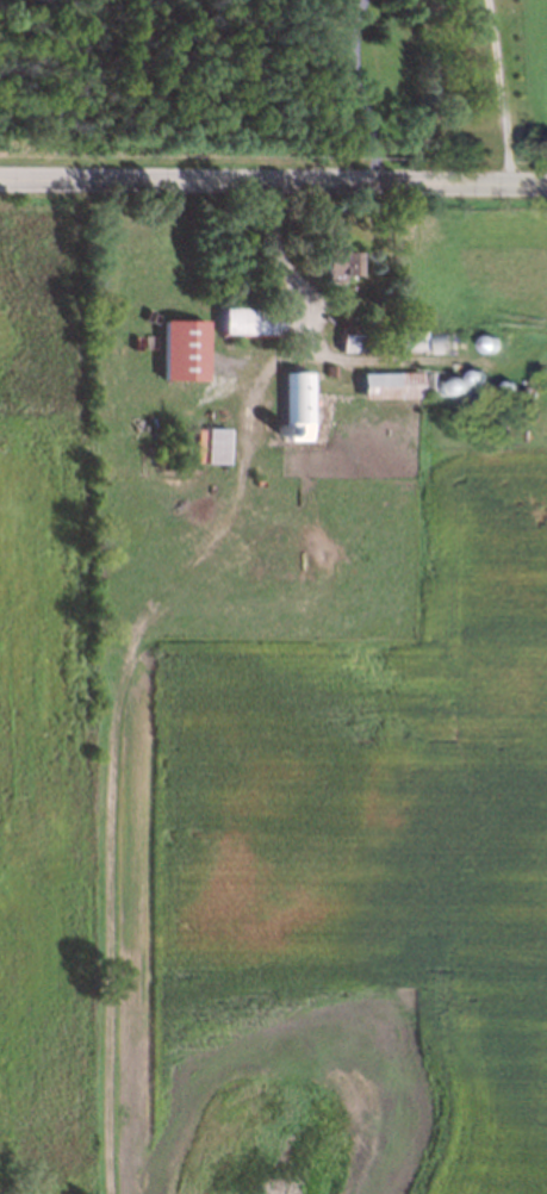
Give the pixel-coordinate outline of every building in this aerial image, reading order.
[(352,274),(340,274),(340,270),(322,270),(323,248),(352,248),(352,274)] [(226,307),(225,338),(287,340),(287,311),(226,307)] [(168,322),(168,380),(211,381),(211,323),(168,322)] [(445,353),(422,352),(422,348),(393,347),(394,329),(421,330),(419,337),(446,337),(445,353)] [(489,332),(492,334),(496,337),(497,343),(495,347),(491,350),(485,350),(480,347),(479,341),(481,335),(485,332),(489,332)] [(347,335),(346,355),(377,355),(377,335),(347,335)] [(334,377),(324,375),(324,365),(335,365),(334,377)] [(474,366),(478,367),(481,371),(483,374),(480,379),(475,383),(472,381),(468,379),(466,374),(467,372),(470,368),(474,366)] [(288,374),(317,374),(316,443),(292,443),(293,424),(287,424),(288,374)] [(366,375),(366,400),(427,400),(425,394),(437,393),(437,374),(366,375)] [(459,374),(464,375),(467,379),(468,383),(466,388),(461,391),(455,391),(452,388),(449,383),(452,377),(456,374),(459,374)] [(537,375),(541,377),(542,379),(543,383),(542,385),(540,386),(536,386),(534,385),(533,381),(535,377),(537,375)] [(508,377),(511,378),(512,380),(514,383),(512,387),(509,388),(505,388),(502,386),(502,383),(503,378),(508,377)] [(528,381),(532,383),(533,385),(534,387),(533,392),(529,393),(526,393),(523,391),(522,387),(524,384),(528,381)] [(280,433),(278,431),(275,430),(275,427),(276,424),(279,422),(282,422),(285,424),(286,428),(284,431),(280,433)] [(211,430),(211,466),(232,467),(234,431),(211,430)]
